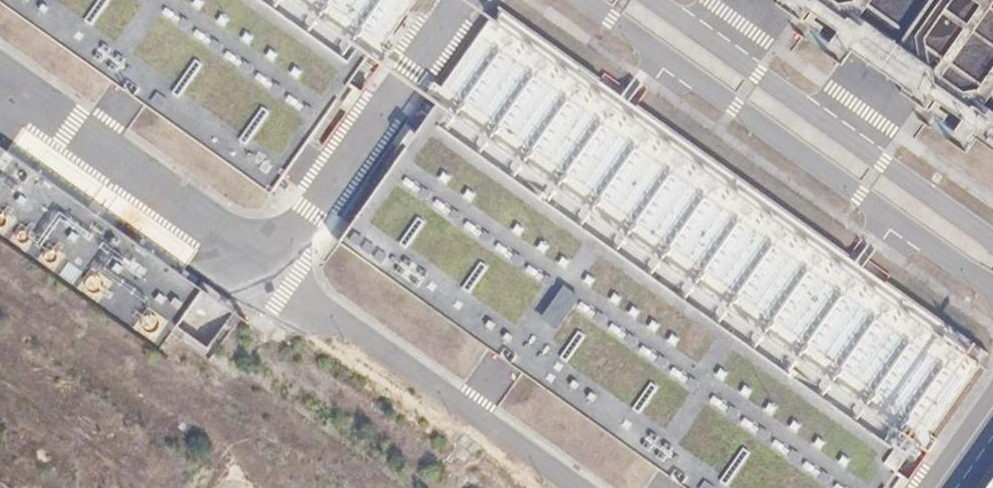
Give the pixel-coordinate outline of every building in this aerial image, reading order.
[(362,48),(295,0),(0,0),(0,4),(264,190),(362,48)] [(401,0),(295,0),(362,48),(366,51),(401,0)] [(992,147),(992,0),(785,0),(992,147)] [(906,444),(973,350),(486,8),(419,98),(425,102),(906,444)] [(906,444),(425,102),(328,237),(686,487),(875,487),(906,444)] [(0,139),(0,230),(153,337),(192,278),(0,139)] [(976,487),(992,487),(992,463),(976,487)]
